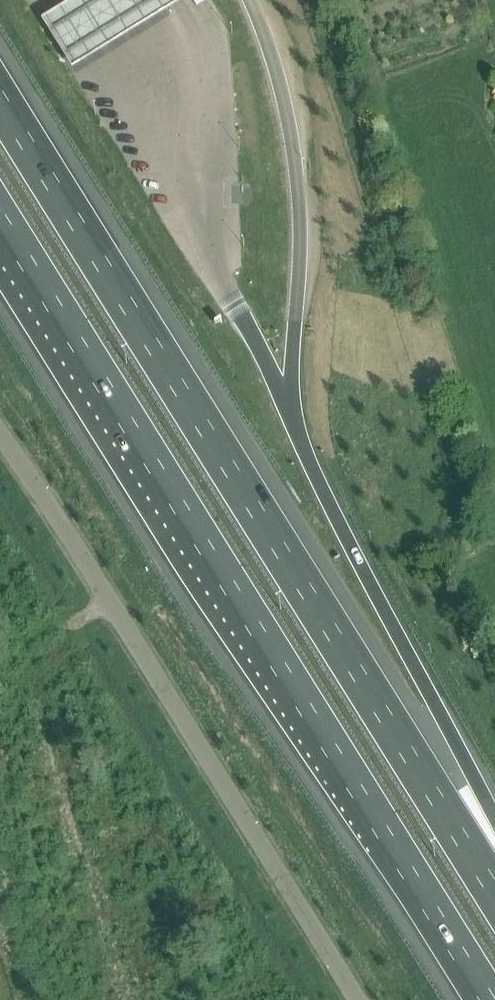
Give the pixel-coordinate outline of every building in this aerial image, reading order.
[(72,10),(58,19),(45,27),(76,77),(89,69),(188,7),(200,0),(66,0),(72,10)]
